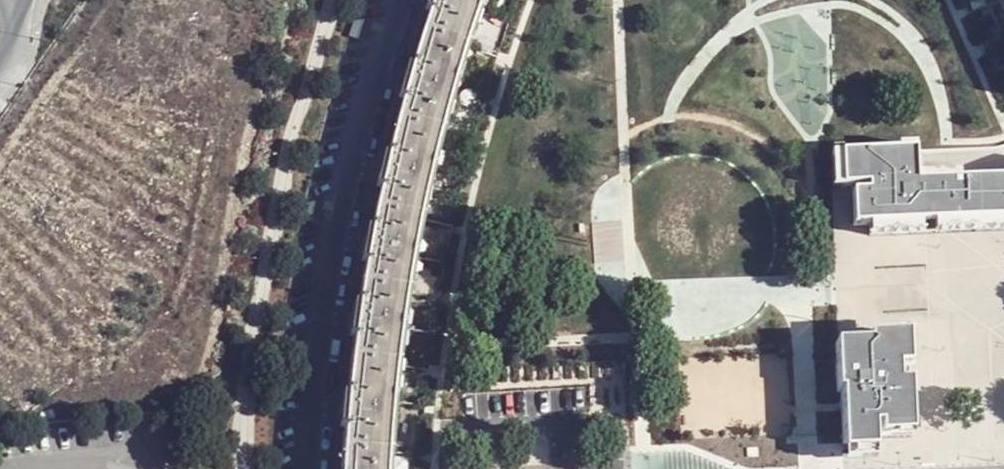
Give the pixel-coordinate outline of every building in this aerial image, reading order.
[(388,427),(392,383),(397,344),(405,289),(413,247),(422,205),(433,161),(444,116),(462,55),(474,18),(481,0),(434,0),(410,76),(387,161),(371,238),(371,362),(347,402),(343,468),(386,468),(388,427)] [(839,148),(840,182),(849,182),(851,221),(866,221),(866,229),(1003,224),(1003,174),(959,176),(959,168),(915,170),(914,145),(839,148)] [(167,322),(155,330),(164,342),(175,335),(167,322)] [(874,452),(873,438),(901,437),(896,337),(858,339),(858,343),(842,343),(843,363),(834,364),(836,394),(839,394),(842,453),(874,452)] [(843,363),(842,343),(833,344),(834,364),(843,363)]
